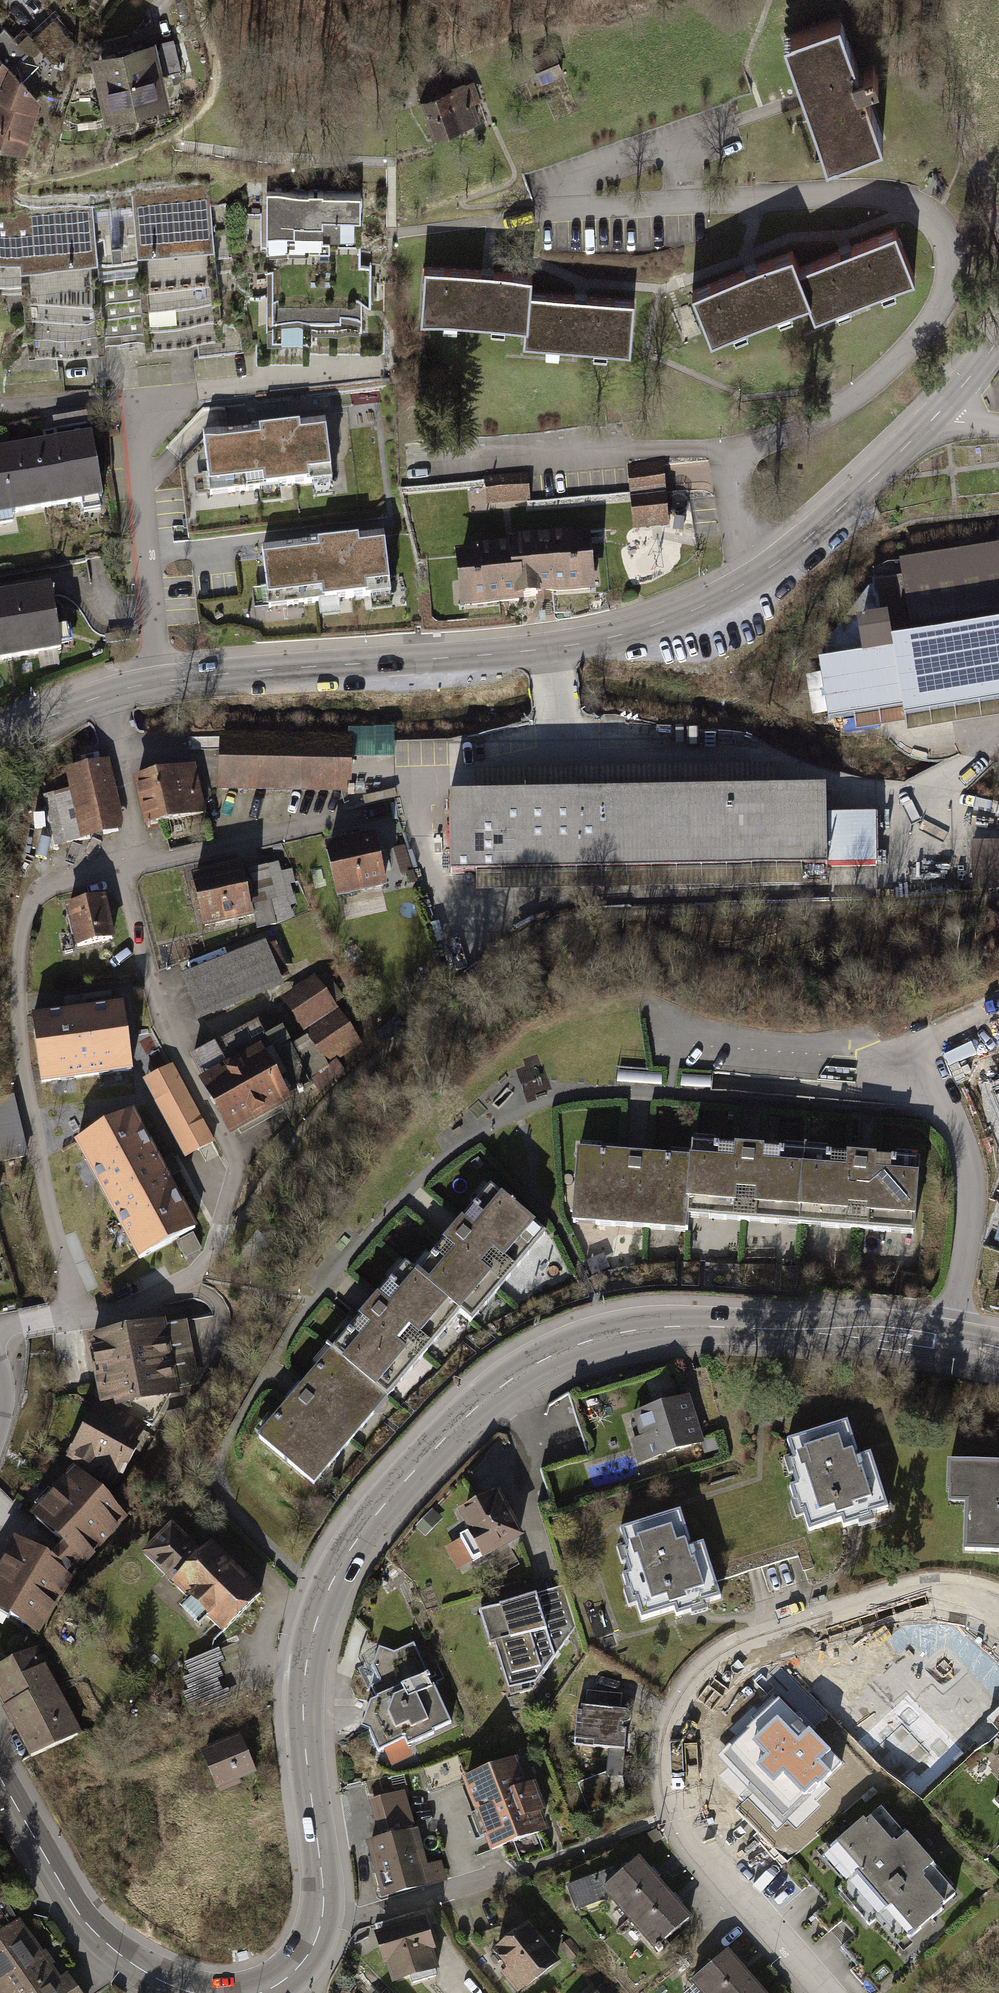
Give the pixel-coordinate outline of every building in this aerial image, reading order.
[(74,38),(54,17),(34,37),(54,57),(74,38)] [(841,17),(785,37),(829,158),(885,138),(841,17)] [(25,149),(41,98),(12,67),(28,51),(6,28),(0,34),(0,139),(25,149)] [(158,36),(91,52),(106,117),(173,101),(166,72),(182,68),(175,36),(159,40),(158,36)] [(532,55),(542,81),(564,72),(553,46),(532,55)] [(446,72),(415,84),(434,135),(479,118),(472,101),(480,98),(473,79),(452,87),(446,72)] [(90,204),(0,211),(0,279),(19,278),(26,348),(217,331),(204,186),(127,193),(133,261),(95,265),(90,204)] [(357,190),(263,191),(264,341),(308,341),(308,330),(358,329),(357,190)] [(793,251),(693,291),(710,334),(809,295),(816,312),(914,273),(896,230),(799,268),(793,251)] [(436,277),(435,324),(531,327),(530,354),(635,357),(637,306),(538,303),(539,280),(436,277)] [(209,496),(332,482),(325,423),(203,437),(209,496)] [(0,460),(0,522),(109,509),(101,447),(0,460)] [(527,473),(483,476),(485,506),(529,502),(527,473)] [(665,492),(630,496),(634,530),(670,526),(665,492)] [(269,608),(391,593),(384,534),(262,549),(269,608)] [(593,545),(463,556),(467,604),(597,593),(593,545)] [(821,668),(829,724),(904,712),(905,721),(998,707),(998,545),(901,562),(903,578),(872,583),(875,599),(877,598),(882,625),(857,629),(863,660),(821,668)] [(0,603),(0,673),(70,663),(61,595),(0,603)] [(397,756),(396,728),(354,729),(354,757),(397,756)] [(220,736),(219,789),(350,791),(351,738),(220,736)] [(108,759),(65,770),(69,790),(81,841),(120,834),(123,822),(108,759)] [(454,801),(455,873),(481,873),(481,893),(880,887),(879,814),(832,815),(831,790),(778,791),(778,769),(474,773),(475,801),(454,801)] [(191,771),(138,784),(148,827),(201,814),(191,771)] [(43,796),(55,847),(81,841),(69,790),(43,796)] [(376,840),(326,852),(339,908),(389,896),(376,840)] [(239,872),(195,882),(206,932),(250,923),(239,872)] [(109,901),(66,912),(77,953),(120,942),(109,901)] [(264,949),(186,981),(204,1024),(282,992),(264,949)] [(316,982),(285,1001),(326,1064),(356,1044),(316,982)] [(36,1020),(46,1085),(129,1072),(120,1008),(36,1020)] [(264,1056),(204,1089),(232,1138),(292,1105),(264,1056)] [(171,1066),(141,1083),(183,1160),(213,1144),(171,1066)] [(989,1086),(998,1110),(998,1081),(989,1086)] [(196,1235),(134,1113),(74,1144),(137,1265),(196,1235)] [(798,1226),(802,1156),(691,1147),(690,1160),(685,1219),(798,1226)] [(685,1219),(690,1160),(574,1150),(569,1222),(684,1232),(685,1219)] [(915,1238),(920,1162),(802,1156),(798,1226),(915,1238)] [(545,1236),(489,1188),(417,1275),(460,1311),(471,1321),(545,1236)] [(417,1275),(407,1266),(334,1349),(387,1395),(460,1311),(417,1275)] [(84,1344),(96,1403),(113,1400),(114,1408),(174,1396),(160,1328),(84,1344)] [(387,1395),(334,1349),(259,1437),(314,1483),(387,1395)] [(655,1399),(676,1396),(673,1377),(652,1380),(655,1399)] [(692,1392),(628,1411),(642,1459),(707,1441),(692,1392)] [(92,1407),(66,1460),(114,1484),(141,1431),(92,1407)] [(854,1419),(787,1439),(813,1527),(894,1503),(878,1449),(865,1453),(854,1419)] [(959,1462),(957,1549),(998,1550),(998,1464),(959,1462)] [(119,1516),(69,1474),(28,1523),(78,1565),(119,1516)] [(503,1489),(465,1509),(488,1553),(526,1533),(503,1489)] [(689,1508),(621,1527),(646,1613),(724,1590),(710,1540),(699,1543),(689,1508)] [(173,1589),(169,1592),(220,1639),(258,1599),(206,1550),(199,1557),(167,1526),(138,1557),(173,1589)] [(10,1546),(0,1564),(0,1617),(32,1635),(65,1578),(10,1546)] [(559,1583),(472,1606),(482,1642),(488,1640),(500,1686),(531,1678),(570,1626),(559,1583)] [(872,1706),(931,1692),(924,1663),(944,1658),(937,1624),(911,1630),(914,1642),(860,1655),(872,1706)] [(0,1664),(0,1690),(31,1755),(75,1734),(34,1648),(0,1664)] [(196,1714),(235,1699),(215,1650),(176,1665),(196,1714)] [(429,1674),(375,1697),(365,1726),(374,1729),(382,1751),(453,1722),(429,1674)] [(624,1694),(589,1690),(584,1741),(607,1744),(625,1746),(630,1746),(634,1709),(622,1708),(624,1694)] [(840,1761),(778,1698),(723,1752),(785,1815),(840,1761)] [(987,1719),(998,1732),(998,1708),(987,1719)] [(255,1746),(218,1760),(234,1800),(271,1786),(255,1746)] [(983,1767),(998,1784),(998,1751),(983,1767)] [(465,1774),(459,1776),(488,1851),(548,1828),(542,1811),(545,1808),(534,1780),(527,1782),(516,1754),(486,1766),(465,1774)] [(620,1777),(583,1786),(589,1810),(625,1801),(620,1777)] [(407,1790),(371,1800),(382,1837),(369,1841),(385,1896),(448,1877),(443,1861),(429,1865),(407,1790)] [(887,1804),(832,1850),(907,1938),(962,1891),(887,1804)] [(619,1875),(607,1886),(609,1889),(661,1948),(696,1917),(641,1856),(619,1875)] [(368,1946),(382,1992),(407,1992),(436,1985),(421,1931),(368,1946)] [(19,1932),(0,1947),(0,1992),(67,1992),(19,1932)] [(525,1934),(484,1968),(505,1992),(534,1992),(558,1972),(525,1934)] [(699,1977),(713,1992),(770,1992),(731,1949),(699,1977)]
